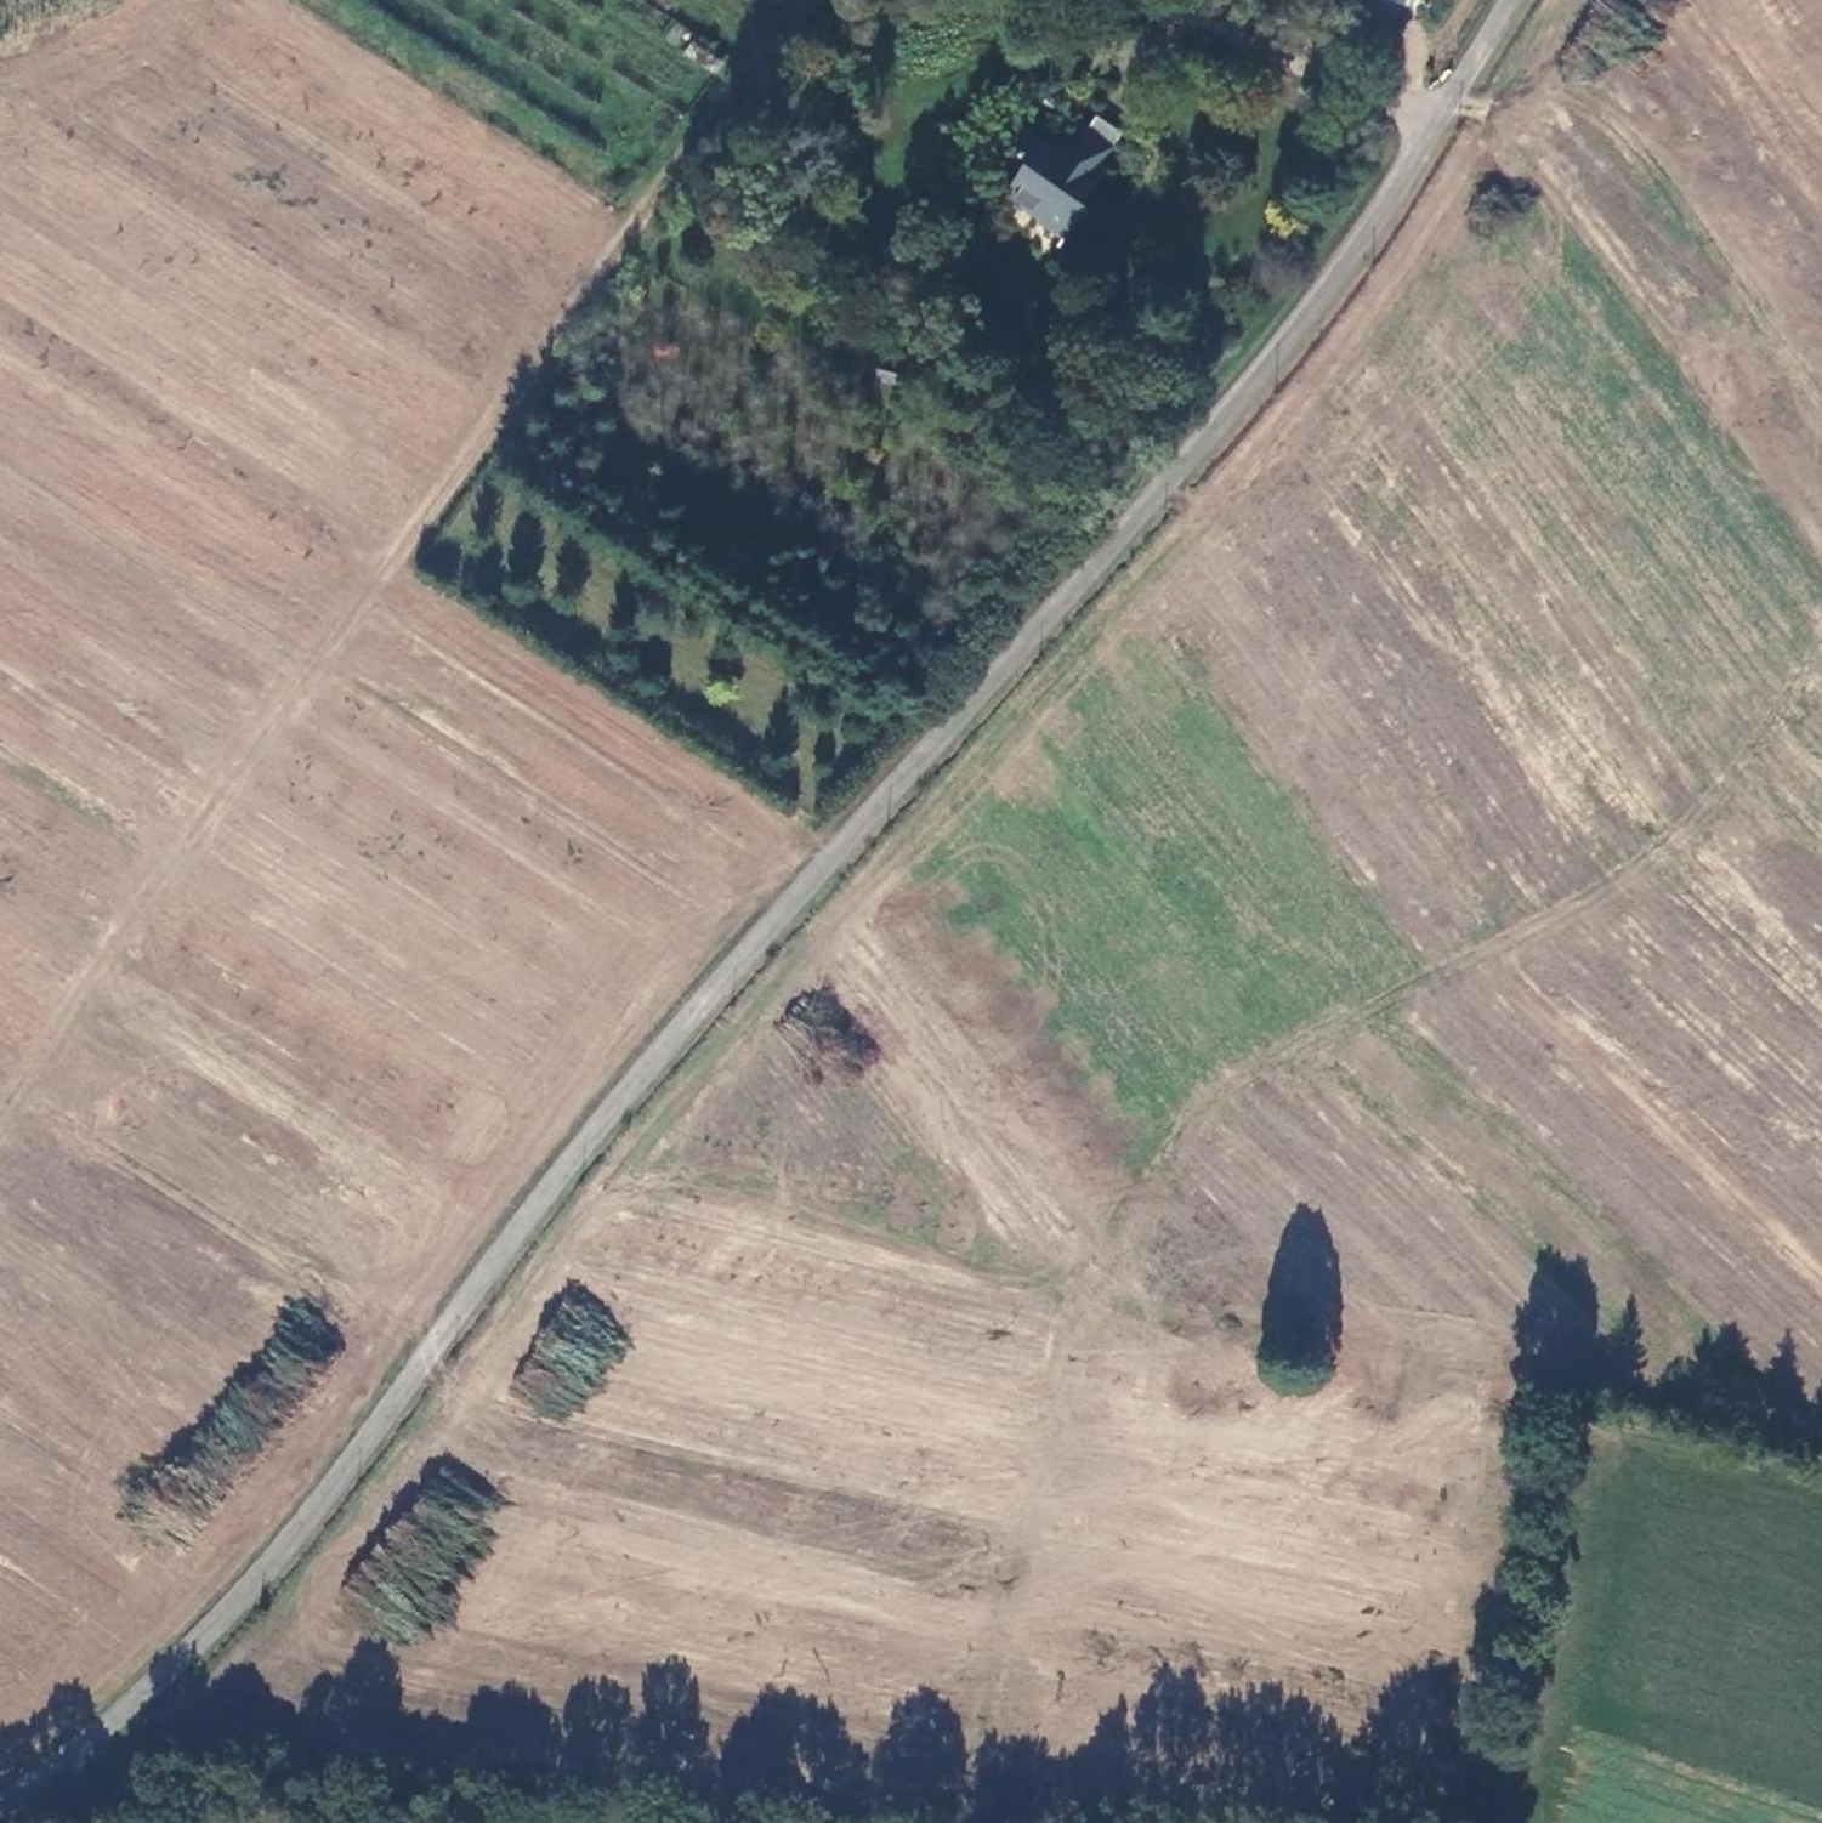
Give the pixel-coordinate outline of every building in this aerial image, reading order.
[(1418,9),(1421,0),(1396,0),(1418,9)] [(1030,218),(1055,237),(1081,204),(1075,198),(1121,141),(1113,136),(1117,130),(1093,110),(1088,116),(1085,114),(1053,153),(1027,132),(1010,152),(1019,161),(1001,184),(1035,211),(1030,218)]
